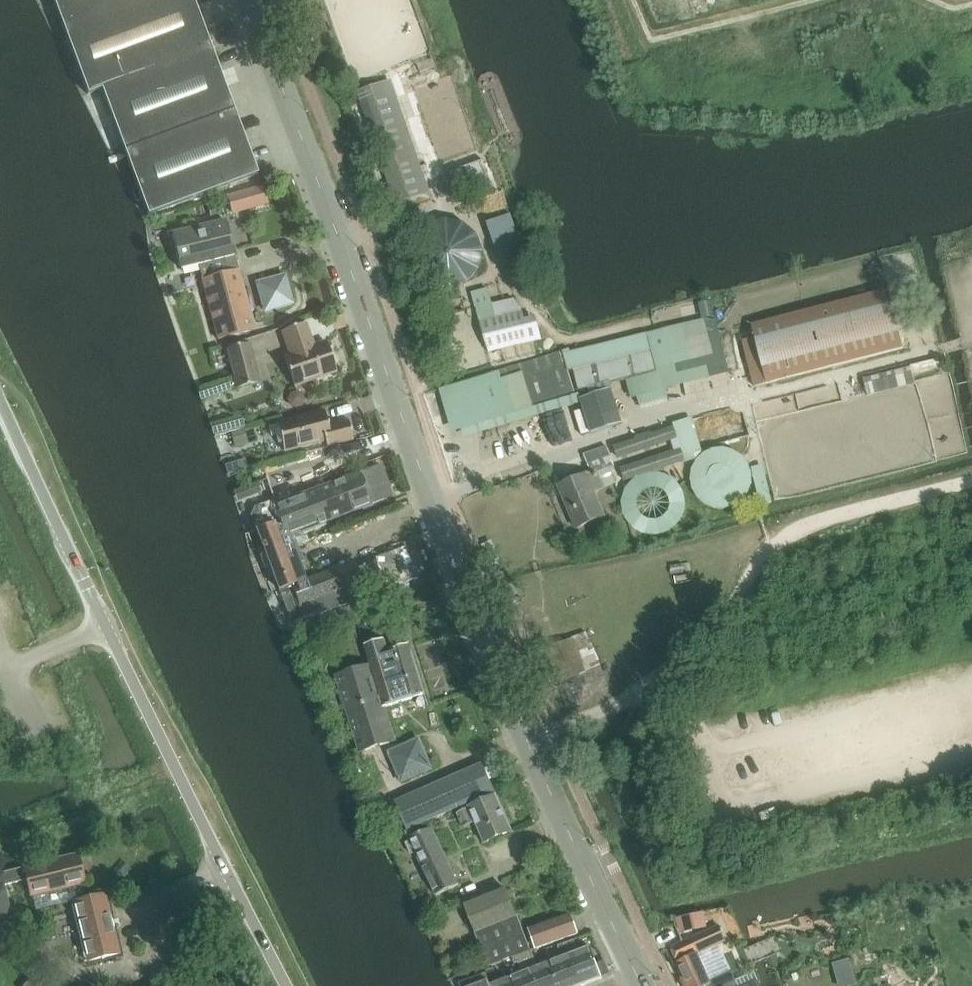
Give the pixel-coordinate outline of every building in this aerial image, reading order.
[(88,95),(101,90),(148,216),(257,175),(193,0),(53,0),(88,95)] [(387,83),(358,93),(396,205),(425,195),(387,83)] [(449,173),(458,196),(492,183),(483,161),(449,173)] [(262,188),(228,197),(233,216),(268,206),(263,188),(262,188)] [(220,203),(209,206),(211,218),(223,215),(220,203)] [(509,215),(484,218),(493,283),(517,280),(509,215)] [(434,221),(425,227),(417,235),(413,245),(412,256),(414,267),(420,276),(428,284),(438,288),(450,289),(462,286),(471,279),(478,269),(482,258),(481,246),(476,235),(468,226),(457,221),(445,219),(434,221)] [(226,222),(172,235),(181,271),(199,266),(218,341),(255,331),(235,257),(226,222)] [(285,277),(258,284),(265,312),(293,304),(285,277)] [(488,290),(472,294),(476,309),(488,351),(489,351),(488,350),(540,338),(538,326),(526,329),(523,314),(515,302),(493,308),(492,306),(488,290)] [(755,338),(743,341),(755,388),(904,349),(892,300),(889,290),(752,326),(755,338)] [(439,292),(430,295),(437,318),(446,315),(439,292)] [(648,334),(569,354),(579,392),(626,380),(627,380),(631,399),(638,397),(641,406),(668,399),(665,388),(729,372),(717,323),(705,321),(648,334)] [(307,324),(281,333),(289,355),(284,357),(295,388),(337,373),(326,342),(314,346),(307,324)] [(235,381),(233,381),(235,390),(260,384),(250,345),(227,351),(235,381)] [(446,399),(452,398),(462,429),(576,396),(564,353),(443,389),(446,399)] [(913,365),(866,377),(870,394),(918,382),(913,365)] [(297,393),(291,395),(288,400),(290,406),(295,408),(301,407),(304,401),(302,396),(297,393)] [(591,433),(584,410),(575,413),(582,436),(591,433)] [(324,411),(277,423),(284,453),(326,442),(327,446),(327,448),(353,441),(348,421),(328,427),(324,411)] [(637,440),(614,448),(617,457),(678,437),(682,452),(622,472),(625,482),(695,458),(701,456),(700,451),(693,422),(684,425),(652,435),(637,440)] [(244,428),(232,431),(235,446),(247,443),(244,428)] [(608,448),(584,456),(593,475),(597,473),(609,468),(614,465),(608,448)] [(386,500),(392,497),(380,466),(368,470),(261,511),(257,521),(260,529),(273,524),(280,540),(386,500)] [(587,475),(559,487),(577,529),(605,517),(594,493),(603,489),(615,484),(609,468),(597,473),(597,475),(588,479),(587,475)] [(761,506),(772,503),(766,477),(755,480),(761,506)] [(258,483),(246,487),(249,497),(261,492),(258,483)] [(260,529),(256,531),(264,550),(260,556),(265,569),(271,571),(279,591),(291,586),(299,607),(305,621),(320,616),(385,591),(379,575),(362,581),(355,562),(305,581),(297,560),(288,564),(280,540),(273,524),(260,529)] [(406,548),(373,560),(374,562),(379,575),(385,591),(386,592),(418,579),(406,548)] [(364,646),(371,666),(385,708),(425,695),(410,645),(388,652),(384,640),(364,646)] [(572,640),(546,651),(561,684),(586,673),(572,640)] [(337,677),(341,690),(334,692),(339,707),(345,705),(360,753),(396,741),(385,708),(371,666),(337,677)] [(392,751),(405,781),(434,769),(422,739),(392,751)] [(482,765),(396,803),(408,831),(429,822),(494,793),(482,765)] [(496,797),(457,814),(464,828),(475,823),(484,844),(512,832),(496,797)] [(406,832),(411,842),(407,844),(412,855),(416,853),(436,896),(459,886),(429,822),(408,831),(406,832)] [(12,922),(3,887),(26,881),(30,897),(31,896),(35,912),(72,903),(87,963),(119,955),(104,895),(84,900),(80,884),(85,883),(78,855),(23,869),(0,874),(0,925),(12,922)] [(465,907),(475,934),(518,917),(507,891),(465,907)] [(705,924),(703,915),(682,920),(685,933),(692,932),(691,928),(705,924)] [(571,916),(530,930),(536,949),(578,935),(571,916)] [(531,951),(518,917),(475,934),(488,965),(512,957),(524,953),(531,951)] [(671,948),(678,963),(675,964),(685,985),(738,985),(732,973),(710,983),(697,955),(726,942),(722,932),(719,927),(671,948)] [(751,958),(781,950),(777,938),(748,946),(751,958)] [(610,975),(604,962),(597,965),(590,949),(578,953),(574,942),(566,945),(582,985),(602,979),(602,978),(610,975)] [(550,964),(559,985),(582,985),(566,945),(559,948),(563,959),(550,964)] [(524,953),(536,985),(559,985),(550,964),(538,969),(531,951),(524,953)] [(511,979),(514,985),(536,985),(524,953),(512,957),(515,965),(519,963),(523,974),(511,979)] [(833,959),(839,985),(856,981),(850,955),(833,959)] [(487,975),(491,985),(514,985),(511,979),(499,984),(495,972),(487,975)] [(487,975),(475,980),(477,985),(491,985),(487,975)]
